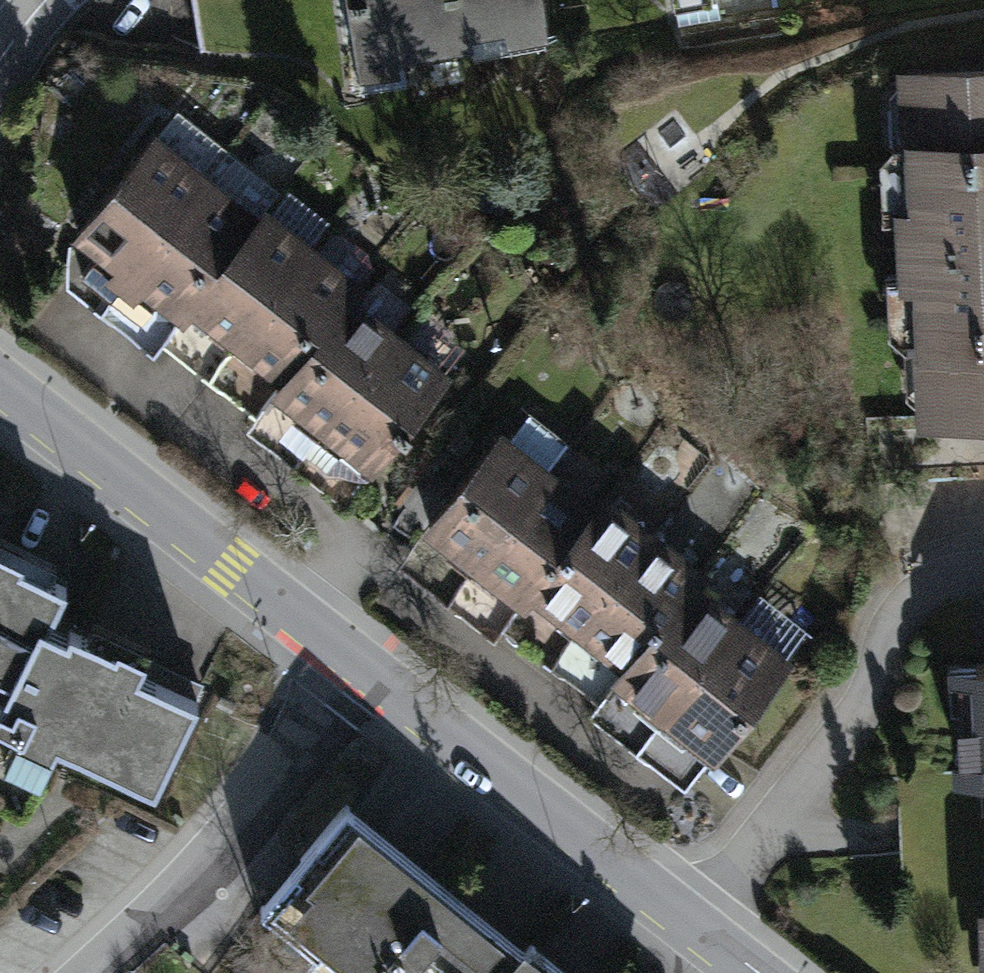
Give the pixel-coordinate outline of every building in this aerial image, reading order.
[(202,57),(339,44),(335,0),(196,0),(202,57)] [(365,67),(555,46),(550,0),(357,0),(365,67)] [(896,253),(983,249),(983,64),(887,69),(896,253)] [(58,251),(155,327),(269,182),(171,106),(58,251)] [(155,327),(253,403),(367,258),(269,182),(155,327)] [(906,438),(983,434),(983,249),(896,253),(906,438)] [(253,403),(351,479),(464,334),(367,258),(253,403)] [(415,552),(509,627),(623,484),(528,409),(415,552)] [(509,627),(603,701),(717,559),(623,484),(509,627)] [(17,682),(0,719),(0,720),(156,791),(195,706),(138,680),(144,667),(53,626),(70,586),(0,555),(0,674),(17,682)] [(603,701),(698,776),(811,633),(717,559),(603,701)] [(936,680),(938,778),(969,778),(971,852),(983,852),(983,679),(936,680)] [(356,815),(271,914),(340,972),(523,972),(530,964),(356,815)] [(971,852),(971,972),(983,972),(983,852),(971,852)] [(530,964),(523,972),(568,972),(542,951),(530,964)]
